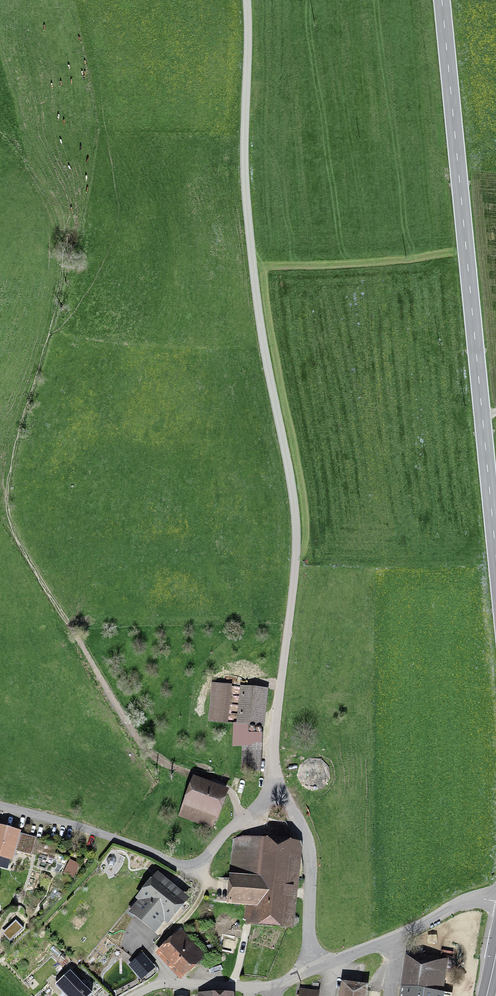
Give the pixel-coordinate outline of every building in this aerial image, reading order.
[(229,686),(214,685),(211,721),(225,722),(229,686)] [(262,726),(266,690),(243,688),(239,724),(262,726)] [(251,726),(237,725),(237,743),(250,743),(251,726)] [(243,745),(242,770),(257,771),(259,746),(243,745)] [(203,786),(204,783),(195,780),(181,816),(209,827),(223,794),(203,786)] [(18,834),(19,833),(0,828),(0,856),(11,859),(14,850),(23,853),(28,837),(18,834)] [(231,877),(232,877),(232,879),(219,877),(216,901),(246,904),(245,918),(287,922),(295,845),(235,839),(231,877)] [(145,900),(135,912),(155,928),(165,917),(167,918),(183,900),(158,880),(143,898),(145,900)] [(23,928),(15,919),(2,933),(10,941),(23,928)] [(236,925),(227,930),(231,937),(240,932),(236,925)] [(182,973),(203,955),(184,934),(163,953),(182,973)] [(447,959),(422,955),(421,963),(411,962),(406,995),(451,995),(442,994),(447,959)] [(142,976),(151,968),(142,959),(134,966),(142,976)] [(55,985),(65,995),(90,995),(92,995),(70,971),(55,985)] [(371,988),(344,984),(342,995),(369,995),(371,988)]
